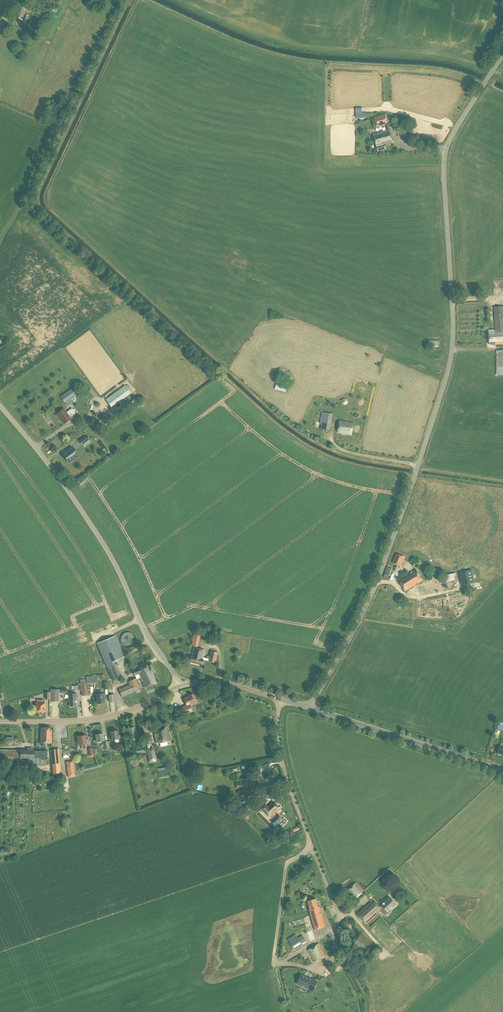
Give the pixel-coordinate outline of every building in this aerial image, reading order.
[(19,3),(14,17),(27,22),(28,16),(24,15),(27,9),(30,10),(31,8),(28,6),(19,3)] [(377,128),(388,125),(385,115),(374,118),(377,128)] [(402,140),(409,138),(407,129),(399,131),(402,140)] [(378,151),(386,149),(384,145),(393,142),(389,130),(373,134),(378,151)] [(494,307),(495,330),(489,330),(490,345),(496,345),(502,344),(502,307),(494,307)] [(285,392),(287,385),(277,383),(275,389),(285,392)] [(111,408),(131,393),(125,385),(105,399),(111,408)] [(76,396),(72,391),(61,399),(67,407),(71,404),(69,401),(76,396)] [(76,413),(72,408),(67,412),(64,409),(57,414),(64,424),(71,419),(70,417),(76,413)] [(330,431),(333,414),(322,412),(320,424),(322,424),(321,429),(330,431)] [(352,435),(354,423),(340,421),(338,432),(352,435)] [(82,445),(90,439),(87,435),(79,441),(82,445)] [(68,462),(78,455),(73,448),(63,455),(68,462)] [(402,566),(405,557),(396,553),(392,563),(402,566)] [(390,576),(392,571),(391,571),(392,568),(387,567),(383,577),(388,579),(389,576),(390,576)] [(406,591),(423,581),(416,570),(399,580),(406,591)] [(459,573),(461,585),(475,583),(472,570),(459,573)] [(445,582),(446,586),(456,584),(455,576),(444,578),(445,582)] [(128,648),(129,648),(130,647),(132,647),(133,646),(134,645),(135,644),(135,643),(136,642),(136,640),(136,639),(136,638),(135,636),(135,635),(134,634),(133,633),(132,633),(130,632),(129,632),(128,632),(126,632),(125,633),(124,633),(123,634),(122,635),(121,636),(121,637),(120,638),(120,640),(120,641),(121,642),(121,644),(122,645),(123,646),(124,647),(125,647),(126,647),(128,648)] [(197,647),(200,635),(193,633),(191,646),(197,647)] [(97,644),(106,665),(114,661),(124,657),(115,636),(97,644)] [(203,658),(205,650),(196,648),(194,647),(191,657),(190,656),(189,662),(202,665),(203,660),(215,663),(218,653),(210,651),(209,656),(207,656),(206,658),(203,658)] [(157,682),(154,673),(155,672),(154,670),(152,663),(133,670),(135,675),(139,674),(144,688),(147,687),(157,682)] [(117,668),(108,671),(112,681),(121,677),(117,668)] [(88,695),(87,685),(97,684),(96,676),(86,676),(86,680),(80,680),(80,684),(78,684),(78,685),(78,691),(81,690),(81,696),(88,695)] [(136,680),(136,678),(128,682),(129,685),(119,689),(122,697),(140,689),(136,680)] [(59,702),(59,689),(51,689),(51,701),(59,702)] [(102,694),(102,691),(97,691),(97,694),(96,694),(97,704),(105,703),(104,699),(105,699),(105,693),(102,694)] [(76,706),(76,698),(78,698),(77,694),(68,694),(69,702),(70,706),(71,707),(73,707),(73,706),(76,706)] [(190,704),(196,702),(193,694),(189,696),(190,697),(184,699),(187,705),(178,708),(181,716),(192,711),(190,704)] [(45,712),(45,703),(44,703),(44,700),(37,700),(37,703),(37,712),(40,712),(41,712),(43,712),(44,712),(45,712)] [(169,725),(174,724),(173,721),(178,719),(177,716),(174,717),(172,718),(168,719),(169,725)] [(135,731),(134,727),(128,729),(129,736),(130,736),(130,737),(132,737),(132,739),(135,739),(135,735),(137,735),(137,731),(135,731)] [(52,743),(52,729),(50,728),(41,728),(40,729),(40,731),(41,732),(41,743),(52,743)] [(156,743),(169,741),(167,728),(155,730),(156,734),(155,734),(156,743)] [(119,742),(118,739),(119,739),(117,731),(111,732),(112,740),(114,740),(115,743),(119,742)] [(97,742),(104,741),(103,733),(96,735),(97,742)] [(86,749),(85,744),(87,744),(86,736),(78,736),(79,745),(81,744),(82,749),(86,749)] [(136,755),(146,753),(143,740),(138,741),(139,748),(135,749),(136,755)] [(127,757),(136,755),(135,749),(135,748),(137,748),(136,743),(133,744),(134,750),(126,751),(127,757)] [(149,762),(156,761),(154,748),(147,749),(149,762)] [(47,751),(19,750),(0,749),(0,760),(20,761),(20,758),(27,758),(27,765),(46,765),(46,760),(47,760),(47,751)] [(59,749),(50,750),(51,751),(53,774),(61,773),(60,763),(60,756),(59,749)] [(73,761),(66,762),(68,772),(75,771),(74,770),(73,761)] [(241,793),(254,793),(254,779),(241,779),(241,793)] [(263,793),(276,789),(274,782),(261,786),(263,793)] [(272,790),(267,794),(271,800),(277,796),(272,790)] [(281,809),(273,800),(268,805),(267,804),(262,809),(269,817),(272,820),(271,821),(276,827),(281,822),(284,824),(286,822),(284,819),(283,820),(278,814),(277,815),(276,813),(281,809)] [(354,899),(364,890),(357,882),(347,891),(354,899)] [(398,899),(407,897),(405,888),(396,890),(398,899)] [(388,912),(397,904),(390,897),(380,906),(374,899),(357,914),(367,924),(382,910),(384,913),(386,910),(388,912)] [(318,907),(316,899),(308,901),(310,910),(309,910),(315,929),(326,926),(320,906),(318,907)] [(366,953),(373,943),(361,934),(354,944),(366,953)] [(288,940),(295,950),(303,945),(296,935),(288,940)] [(319,944),(307,951),(311,957),(315,962),(316,964),(326,959),(324,956),(326,955),(319,944)] [(371,959),(378,949),(374,945),(366,955),(371,959)] [(310,990),(315,980),(301,974),(297,984),(302,986),(303,984),(306,986),(306,988),(310,990)]
